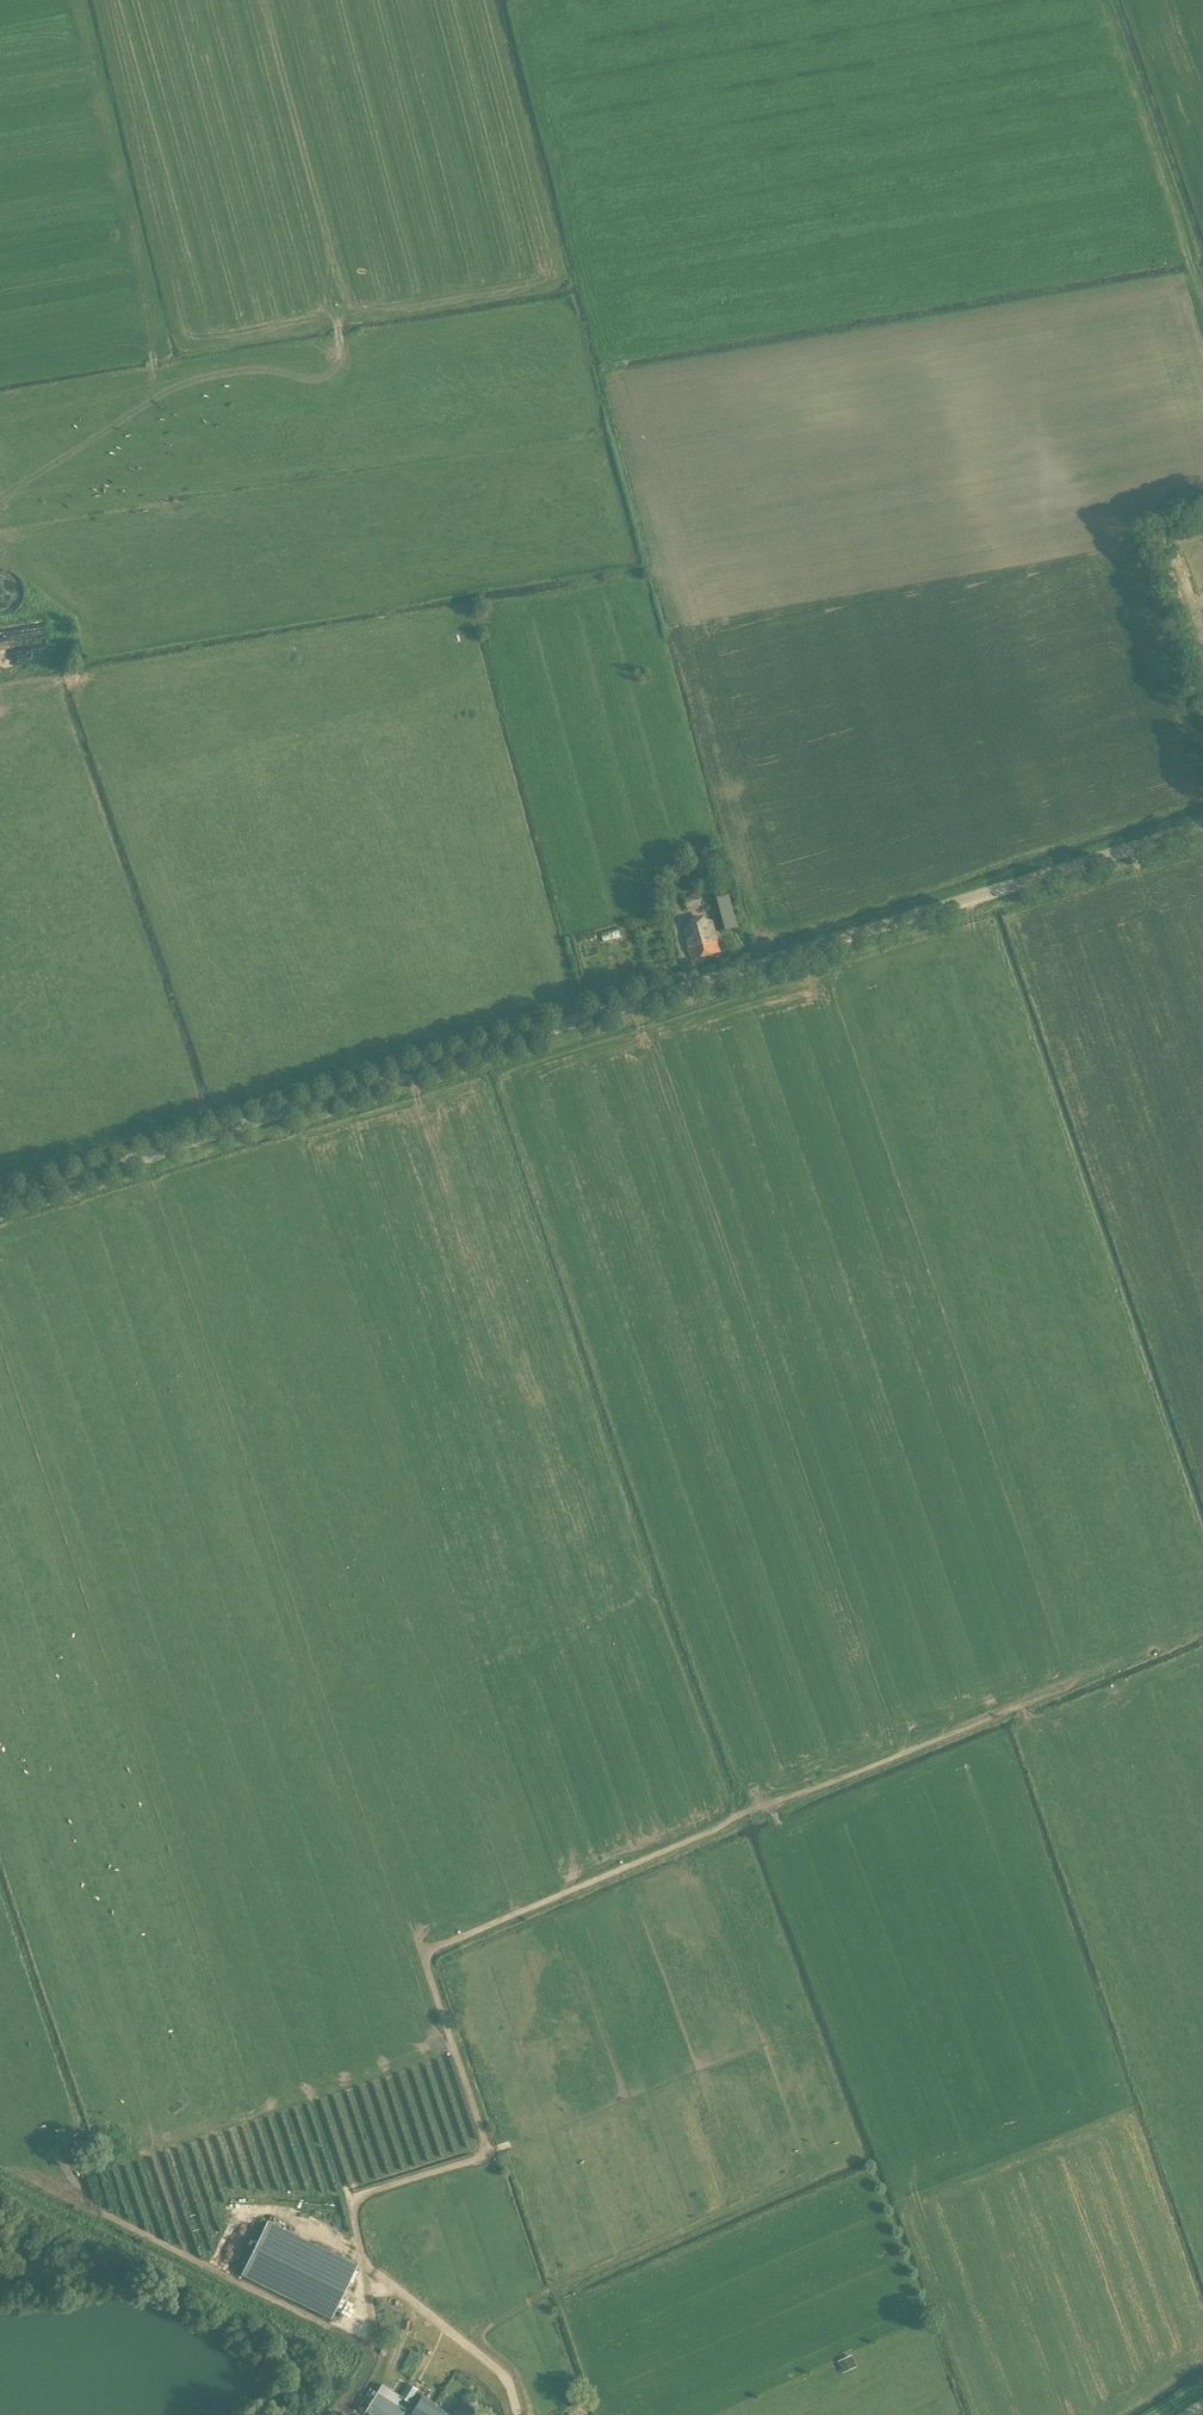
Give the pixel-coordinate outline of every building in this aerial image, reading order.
[(11,613),(26,583),(0,571),(0,607),(11,613)] [(712,847),(705,850),(708,858),(716,855),(712,847)] [(699,894),(684,896),(685,907),(700,906),(699,894)] [(729,895),(713,900),(721,930),(721,931),(737,926),(729,898),(729,896),(729,895)] [(713,921),(685,929),(693,959),(721,952),(713,921)] [(617,927),(601,931),(604,941),(620,937),(617,927)] [(268,2221),(241,2275),(331,2319),(358,2265),(268,2221)] [(842,2372),(856,2366),(852,2354),(837,2360),(842,2372)] [(358,2406),(365,2411),(365,2412),(370,2414),(402,2414),(405,2410),(398,2405),(402,2399),(400,2398),(400,2396),(409,2402),(417,2389),(408,2383),(400,2395),(382,2384),(377,2392),(370,2388),(358,2406)] [(410,2414),(449,2414),(434,2406),(437,2402),(423,2393),(410,2414)]
